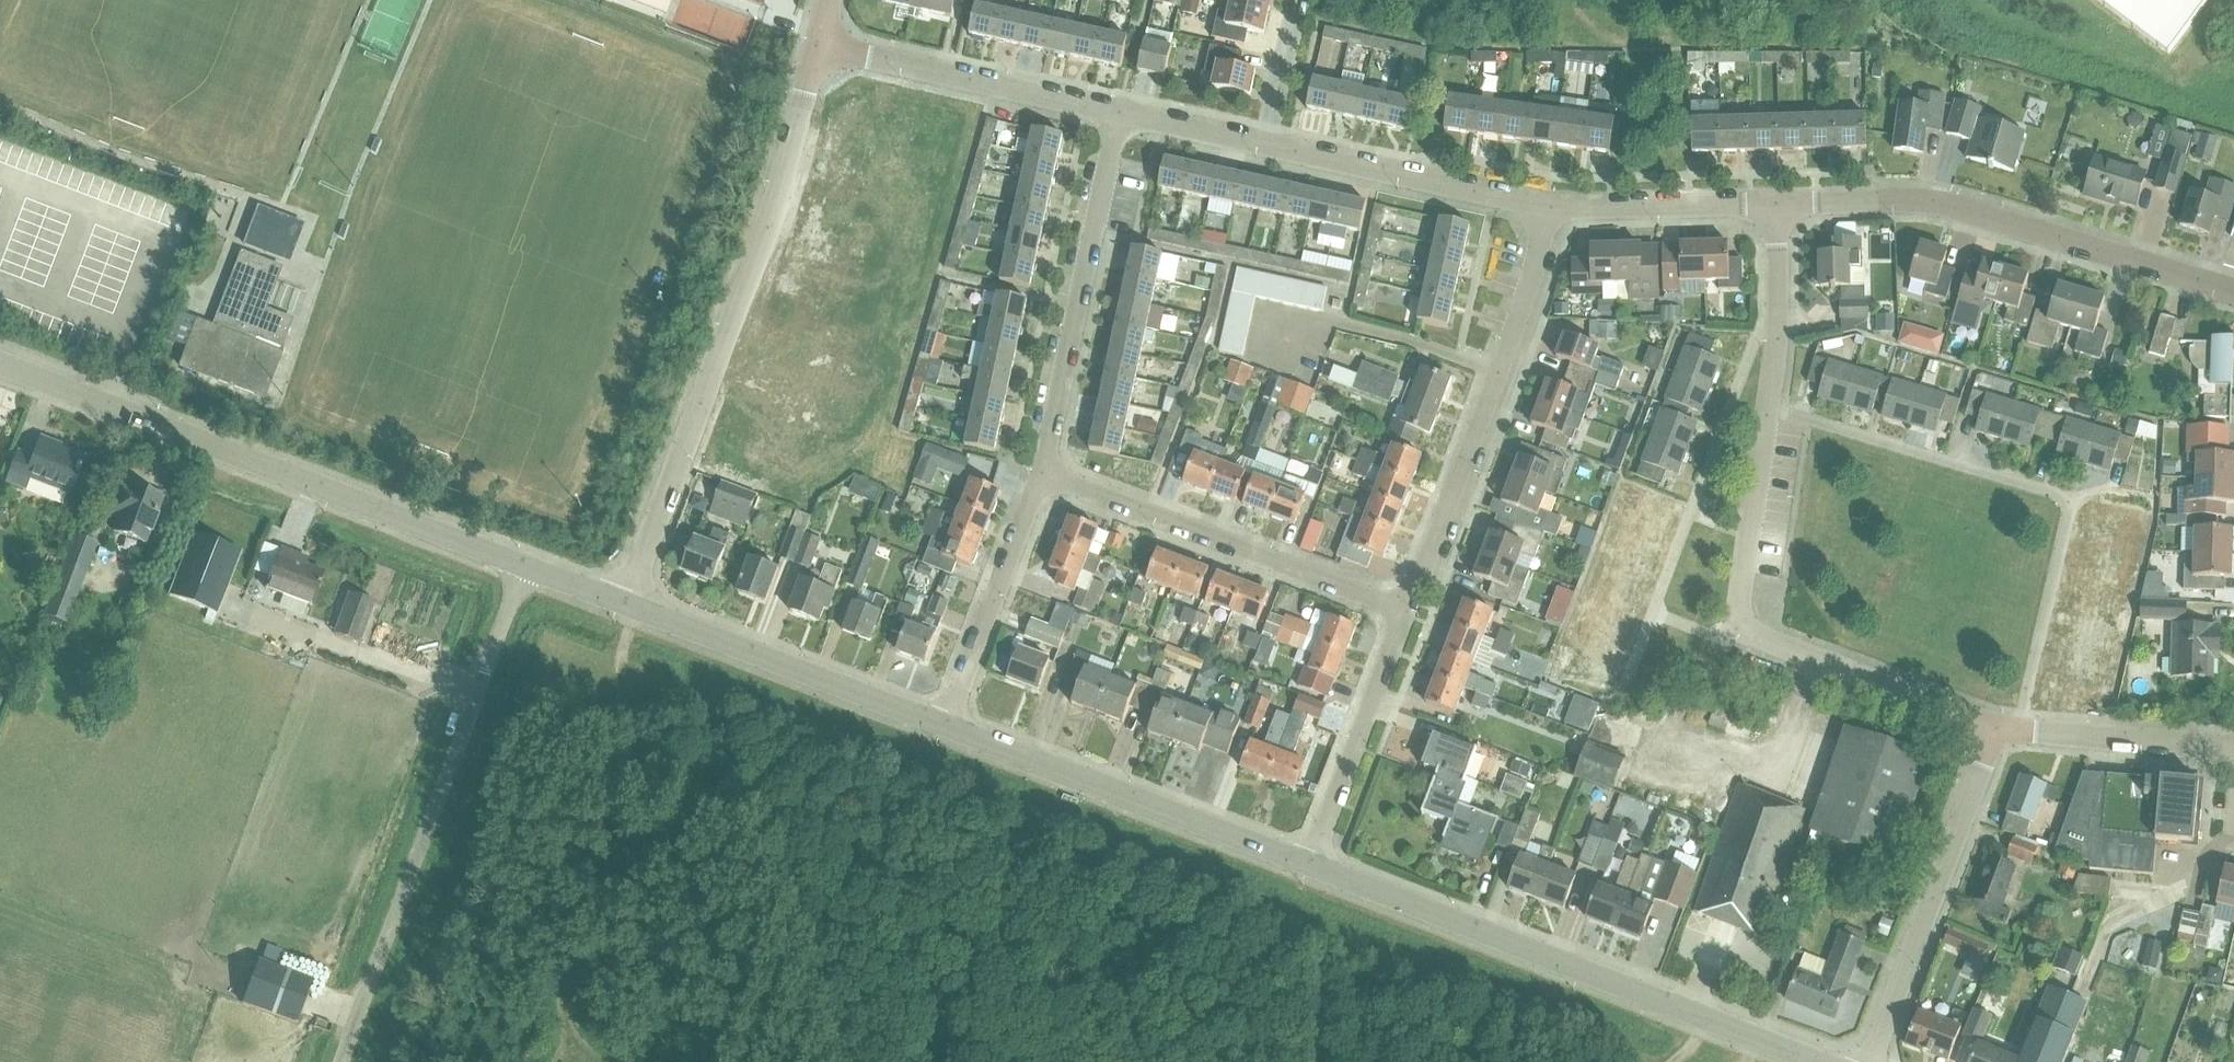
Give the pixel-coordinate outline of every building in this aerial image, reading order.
[(665,13),(668,14),(673,0),(630,0),(665,13)] [(918,0),(882,0),(882,2),(916,10),(918,0)] [(916,10),(950,17),(954,0),(918,0),(916,10)] [(1180,11),(1196,14),(1199,0),(1182,0),(1180,11)] [(1232,2),(1270,10),(1272,0),(1224,0),(1232,2)] [(2172,53),(2212,0),(2101,0),(2172,53)] [(1270,10),(1232,2),(1229,14),(1219,12),(1213,38),(1246,45),(1249,31),(1264,34),(1270,10)] [(996,41),(1003,11),(976,5),(970,35),(996,41)] [(1027,17),(1003,11),(996,41),(1021,46),(1027,17)] [(1027,17),(1021,46),(1046,52),(1052,22),(1027,17)] [(1052,22),(1046,52),(1071,57),(1077,27),(1052,22)] [(1077,27),(1071,57),(1096,63),(1103,33),(1077,27)] [(1348,43),(1351,32),(1325,27),(1323,38),(1348,43)] [(1139,72),(1166,78),(1172,48),(1171,47),(1174,35),(1148,29),(1139,72)] [(1376,38),(1351,32),(1348,43),(1373,49),(1376,38)] [(1103,33),(1096,63),(1121,68),(1128,38),(1103,33)] [(1400,43),(1376,38),(1373,49),(1398,54),(1400,43)] [(1400,43),(1398,54),(1425,60),(1428,49),(1400,43)] [(1216,75),(1213,88),(1251,96),(1256,71),(1241,68),(1244,54),(1211,47),(1206,73),(1216,75)] [(1607,52),(1595,53),(1595,63),(1607,63),(1607,52)] [(1484,63),(1484,53),(1472,53),(1472,63),(1484,63)] [(1497,53),(1484,53),(1484,63),(1495,63),(1497,63),(1497,53)] [(1540,63),(1539,53),(1527,53),(1527,63),(1540,63)] [(1552,53),(1539,53),(1540,63),(1552,63),(1552,53)] [(1566,62),(1564,74),(1577,76),(1579,64),(1582,65),(1582,63),(1582,53),(1568,53),(1566,62)] [(1595,63),(1595,53),(1582,53),(1582,63),(1595,63)] [(1704,53),(1687,53),(1687,63),(1704,63),(1704,53)] [(1720,53),(1704,53),(1704,63),(1720,63),(1720,53)] [(1735,53),(1720,53),(1720,63),(1735,63),(1735,53)] [(1777,53),(1762,53),(1762,63),(1777,63),(1777,54),(1777,53)] [(1793,53),(1777,53),(1777,54),(1777,63),(1793,63),(1793,54),(1793,53)] [(1835,63),(1835,54),(1807,54),(1807,63),(1835,63)] [(1850,54),(1835,54),(1835,63),(1850,63),(1850,54)] [(1495,63),(1484,63),(1484,74),(1495,74),(1495,63)] [(1873,77),(1882,78),(1884,65),(1874,64),(1873,77)] [(1333,115),(1339,84),(1314,79),(1307,109),(1333,115)] [(1339,84),(1333,115),(1358,120),(1364,90),(1339,84)] [(1389,95),(1364,90),(1358,120),(1383,126),(1389,95)] [(1921,91),(1919,106),(1901,103),(1894,149),(1923,153),(1928,122),(1942,124),(1946,95),(1921,91)] [(1389,95),(1383,126),(1409,131),(1415,101),(1389,95)] [(1473,133),(1477,101),(1449,97),(1444,129),(1473,133)] [(1561,98),(1559,112),(1555,144),(1582,148),(1587,116),(1589,102),(1561,98)] [(1971,159),(2013,172),(2025,132),(1971,116),(1974,105),(1957,100),(1947,134),(1972,141),(1974,150),(1971,159)] [(1505,105),(1477,101),(1473,133),(1500,137),(1505,105)] [(847,130),(896,147),(906,118),(856,102),(852,115),(847,130)] [(1721,102),(1691,103),(1692,120),(1692,152),(1722,151),(1721,119),(1721,102)] [(1505,105),(1500,137),(1528,141),(1532,108),(1505,105)] [(1532,108),(1528,141),(1555,144),(1559,112),(1532,108)] [(2131,126),(2138,128),(2143,123),(2142,116),(2135,114),(2130,119),(2131,126)] [(1867,115),(1837,116),(1837,149),(1867,148),(1867,115)] [(1615,120),(1587,116),(1582,148),(1610,152),(1615,120)] [(1837,116),(1808,117),(1808,149),(1837,149),(1837,116)] [(1779,117),(1750,118),(1751,151),(1780,150),(1779,117)] [(1808,117),(1779,117),(1780,150),(1808,149),(1808,117)] [(1750,118),(1721,119),(1722,151),(1751,151),(1750,118)] [(983,136),(981,145),(991,147),(995,132),(998,123),(998,122),(988,119),(986,127),(983,136)] [(998,123),(995,132),(1005,134),(1007,125),(998,123)] [(1028,155),(1058,161),(1063,136),(1033,129),(1028,155)] [(2168,154),(2157,189),(2176,195),(2186,160),(2193,138),(2174,132),(2168,154)] [(2220,140),(2203,135),(2195,161),(2199,162),(2212,167),(2220,140)] [(975,167),(974,170),(984,172),(991,147),(981,145),(975,167)] [(955,153),(953,161),(966,165),(968,157),(955,153)] [(1028,155),(1022,180),(1053,186),(1058,161),(1028,155)] [(2099,157),(2086,195),(2106,201),(2108,196),(2138,205),(2148,173),(2099,157)] [(1185,194),(1191,164),(1166,158),(1159,188),(1185,194)] [(1191,164),(1185,194),(1210,199),(1216,169),(1191,164)] [(956,167),(953,180),(961,182),(965,170),(956,167)] [(1216,169),(1210,199),(1235,205),(1242,175),(1216,169)] [(974,170),(967,194),(977,197),(984,172),(974,170)] [(1242,175),(1235,205),(1260,210),(1267,180),(1242,175)] [(2192,193),(2183,225),(2212,234),(2217,217),(2232,222),(2233,214),(2233,185),(2213,179),(2208,198),(2192,193)] [(1053,186),(1022,180),(1017,205),(1047,211),(1053,186)] [(1267,180),(1260,210),(1285,216),(1292,186),(1267,180)] [(1292,186),(1285,216),(1310,221),(1317,191),(1292,186)] [(1317,191),(1310,221),(1322,224),(1320,235),(1333,237),(1339,209),(1342,197),(1317,191)] [(966,197),(960,219),(970,221),(977,197),(967,194),(966,197)] [(1339,209),(1333,237),(1346,240),(1348,230),(1361,233),(1366,209),(1367,202),(1342,197),(1339,209)] [(1017,205),(1012,230),(1042,236),(1047,211),(1017,205)] [(1375,207),(1370,231),(1381,233),(1386,210),(1375,207)] [(944,211),(940,223),(949,226),(952,213),(948,212),(944,211)] [(244,244),(284,259),(296,228),(256,213),(244,244)] [(955,235),(953,244),(963,246),(963,245),(970,222),(970,221),(960,219),(955,235)] [(1440,219),(1435,245),(1465,251),(1470,226),(1440,219)] [(940,223),(936,236),(945,238),(949,226),(940,223)] [(1174,245),(1176,235),(1150,229),(1148,240),(1174,245)] [(1893,229),(1881,229),(1881,242),(1893,242),(1893,229)] [(1012,230),(1006,255),(1037,262),(1042,236),(1012,230)] [(1370,231),(1364,256),(1376,258),(1381,233),(1370,231)] [(1176,235),(1174,245),(1199,251),(1201,240),(1176,235)] [(1226,246),(1201,240),(1199,251),(1224,256),(1226,246)] [(1842,302),(1842,320),(1868,320),(1868,302),(1866,302),(1865,269),(1861,269),(1861,241),(1835,241),(1835,255),(1820,255),(1821,287),(1842,287),(1842,302)] [(1706,281),(1705,243),(1681,244),(1681,245),(1663,245),(1664,291),(1682,291),(1682,282),(1706,281)] [(1705,243),(1706,281),(1719,281),(1720,290),(1744,289),(1743,257),(1730,258),(1729,243),(1705,243)] [(953,244),(946,268),(956,271),(963,246),(953,244)] [(1949,252),(1923,244),(1912,281),(1927,286),(1925,293),(1947,300),(1956,271),(1944,267),(1949,252)] [(1465,251),(1435,245),(1429,270),(1460,276),(1465,251)] [(1226,246),(1224,256),(1249,262),(1251,251),(1226,246)] [(1592,260),(1574,261),(1574,295),(1604,294),(1604,299),(1618,299),(1618,284),(1617,246),(1592,247),(1592,260)] [(1641,246),(1617,246),(1618,284),(1618,299),(1632,298),(1632,293),(1641,293),(1641,299),(1660,299),(1659,254),(1641,255),(1641,246)] [(1133,247),(1128,273),(1158,280),(1163,254),(1133,247)] [(1276,257),(1251,251),(1249,262),(1274,267),(1276,257)] [(281,268),(241,252),(240,255),(238,260),(235,269),(229,284),(224,298),(213,326),(216,327),(213,334),(212,338),(199,333),(193,349),(187,347),(180,366),(264,398),(281,353),(279,352),(292,320),(265,310),(269,299),(275,284),(281,268)] [(932,252),(929,264),(937,266),(939,260),(941,254),(932,252)] [(1037,262),(1006,255),(1001,281),(1031,287),(1037,262)] [(1364,256),(1359,280),(1371,283),(1376,258),(1364,256)] [(1301,262),(1276,257),(1274,267),(1299,273),(1301,262)] [(1326,268),(1301,262),(1299,273),(1324,278),(1326,268)] [(1957,305),(1952,324),(1976,331),(1985,300),(1996,303),(2006,269),(1984,262),(1980,274),(1967,270),(1957,305)] [(1206,263),(1204,272),(1215,275),(1211,291),(1223,294),(1228,267),(1217,265),(1206,263)] [(1326,268),(1324,278),(1349,284),(1352,273),(1326,268)] [(1257,298),(1262,274),(1238,269),(1230,305),(1254,311),(1257,298)] [(2006,269),(1996,303),(2007,306),(2003,321),(2027,328),(2036,298),(2023,294),(2029,275),(2006,269)] [(1429,270),(1424,294),(1454,301),(1460,276),(1429,270)] [(1158,280),(1128,273),(1122,298),(1153,305),(1158,280)] [(1275,277),(1262,274),(1257,298),(1270,300),(1275,277)] [(1198,277),(1196,287),(1208,290),(1210,280),(1198,277)] [(1275,277),(1270,300),(1283,303),(1288,280),(1275,277)] [(1288,280),(1283,303),(1297,306),(1302,282),(1288,280)] [(1371,283),(1359,280),(1354,304),(1365,307),(1371,283)] [(942,282),(935,307),(945,309),(948,297),(952,284),(942,282)] [(1315,285),(1302,282),(1297,306),(1310,309),(1315,285)] [(1315,285),(1310,309),(1323,312),(1328,288),(1315,285)] [(2073,328),(2084,292),(2061,285),(2051,315),(2040,312),(2030,343),(2055,350),(2063,325),(2073,328)] [(980,317),(1023,326),(1028,300),(984,291),(978,317),(980,317)] [(1223,294),(1211,291),(1207,315),(1206,316),(1208,316),(1217,319),(1223,294)] [(2084,292),(2073,328),(2083,331),(2077,352),(2102,360),(2111,333),(2098,328),(2107,299),(2084,292)] [(1454,301),(1424,294),(1419,320),(1449,326),(1454,301)] [(1122,298),(1117,323),(1147,330),(1148,328),(1160,331),(1164,308),(1152,305),(1153,305),(1122,298)] [(1254,311),(1230,305),(1227,320),(1251,326),(1254,311)] [(1569,305),(1556,305),(1556,315),(1569,315),(1569,305)] [(930,325),(928,332),(938,334),(945,309),(935,307),(930,325)] [(1662,324),(1680,324),(1680,308),(1662,308),(1662,324)] [(1939,308),(1935,322),(1948,326),(1952,313),(1939,308)] [(2179,321),(2162,315),(2150,353),(2166,358),(2179,321)] [(1208,316),(1206,316),(1197,339),(1199,340),(1208,344),(1217,319),(1208,316)] [(1023,326),(980,317),(975,342),(987,345),(1017,351),(1023,326)] [(1895,332),(1895,317),(1877,318),(1877,333),(1895,332)] [(1227,320),(1224,335),(1247,340),(1251,326),(1227,320)] [(1117,323),(1112,348),(1142,355),(1145,342),(1153,343),(1155,333),(1147,331),(1147,330),(1117,323)] [(1600,323),(1600,339),(1618,340),(1618,324),(1600,323)] [(1907,324),(1902,343),(1913,347),(1919,328),(1907,324)] [(928,332),(921,357),(931,359),(941,361),(948,336),(938,334),(928,332)] [(1567,374),(1616,392),(1626,366),(1603,357),(1602,360),(1596,358),(1600,347),(1566,334),(1557,356),(1572,362),(1567,374)] [(1692,334),(1678,370),(1712,383),(1721,361),(1710,356),(1715,343),(1692,334)] [(1247,340),(1224,335),(1220,351),(1244,356),(1247,340)] [(1857,336),(1855,344),(1863,346),(1865,338),(1857,336)] [(2191,356),(2191,358),(2191,360),(2192,362),(2192,364),(2193,365),(2194,367),(2195,369),(2196,370),(2197,372),(2199,373),(2198,397),(2204,397),(2203,419),(2233,420),(2233,398),(2231,398),(2232,356),(2233,356),(2233,339),(2212,338),(2212,345),(2195,345),(2194,346),(2193,348),(2192,350),(2192,352),(2191,354),(2191,356)] [(1199,340),(1197,339),(1188,364),(1199,369),(1208,344),(1199,340)] [(1841,339),(1822,343),(1824,352),(1843,348),(1841,339)] [(987,345),(982,370),(1012,376),(1017,351),(987,345)] [(905,346),(902,358),(910,361),(914,348),(905,346)] [(1112,348),(1107,373),(1137,380),(1142,355),(1112,348)] [(1650,348),(1643,367),(1658,373),(1665,354),(1650,348)] [(1903,352),(1900,361),(1911,364),(1913,355),(1903,352)] [(2128,354),(2119,352),(2115,366),(2124,368),(2128,354)] [(918,366),(913,381),(924,384),(934,386),(941,361),(931,359),(921,357),(918,366)] [(1841,403),(1852,368),(1815,357),(1808,381),(1822,385),(1819,396),(1841,403)] [(902,358),(898,371),(907,373),(910,361),(902,358)] [(1361,360),(1356,374),(1441,406),(1451,379),(1423,368),(1417,383),(1411,381),(1410,384),(1398,379),(1400,375),(1361,360)] [(1929,361),(1926,371),(1934,373),(1937,363),(1929,361)] [(1233,362),(1226,382),(1249,390),(1256,370),(1233,362)] [(1199,369),(1188,364),(1179,389),(1190,393),(1199,369)] [(1012,376),(982,370),(964,366),(961,379),(979,382),(976,395),(1007,401),(1012,376)] [(1441,406),(1356,374),(1334,366),(1329,379),(1351,387),(1389,402),(1391,397),(1403,402),(1402,405),(1408,407),(1402,422),(1395,419),(1389,434),(1415,444),(1420,430),(1430,434),(1441,406)] [(1888,379),(1852,368),(1841,403),(1872,413),(1876,400),(1881,402),(1888,379)] [(1664,369),(1661,378),(1670,381),(1673,373),(1664,369)] [(1678,370),(1665,404),(1688,414),(1690,408),(1701,413),(1712,383),(1678,370)] [(1137,380),(1107,373),(1101,398),(1131,405),(1137,380)] [(1548,380),(1540,401),(1571,413),(1584,418),(1597,385),(1567,374),(1563,385),(1548,380)] [(1924,390),(1888,379),(1881,402),(1886,403),(1882,416),(1913,425),(1924,390)] [(1286,380),(1276,406),(1304,416),(1314,390),(1286,380)] [(909,397),(906,406),(917,408),(924,384),(913,381),(909,397)] [(1169,387),(1165,397),(1174,400),(1169,413),(1180,417),(1190,393),(1179,389),(1169,387)] [(1924,390),(1913,425),(1935,432),(1939,420),(1954,425),(1961,402),(1924,390)] [(2003,439),(2014,403),(1973,391),(1965,416),(1980,420),(1976,431),(2003,439)] [(1007,401),(976,395),(971,420),(1001,426),(1007,401)] [(1101,398),(1096,423),(1126,430),(1131,405),(1101,398)] [(1540,401),(1532,423),(1546,429),(1542,440),(1566,450),(1570,439),(1573,440),(1577,430),(1580,431),(1584,418),(1571,413),(1540,401)] [(2078,402),(2075,413),(2091,418),(2095,407),(2078,402)] [(1263,403),(1247,443),(1261,449),(1276,408),(1263,403)] [(2014,403),(2003,439),(2029,447),(2032,436),(2046,440),(2054,415),(2014,403)] [(1665,404),(1651,439),(1686,453),(1697,424),(1686,419),(1688,414),(1665,404)] [(906,406),(899,431),(910,434),(917,408),(906,406)] [(1180,417),(1169,413),(1160,437),(1171,441),(1180,417)] [(767,414),(759,439),(771,443),(780,418),(767,414)] [(884,414),(879,429),(890,432),(894,417),(884,414)] [(2094,427),(2054,415),(2046,440),(2060,444),(2057,455),(2083,463),(2094,427)] [(1140,419),(1138,431),(1155,434),(1158,423),(1140,419)] [(1001,426),(971,420),(965,445),(996,452),(1001,426)] [(2129,420),(2125,432),(2135,435),(2136,434),(2139,423),(2129,420)] [(2139,423),(2136,434),(2156,440),(2157,427),(2139,421),(2139,423)] [(1126,430),(1096,423),(1090,449),(1121,456),(1126,430)] [(2094,427),(2083,463),(2110,471),(2113,460),(2127,464),(2135,439),(2094,427)] [(2196,464),(2195,478),(2197,478),(2233,479),(2233,455),(2227,454),(2228,428),(2187,427),(2186,464),(2196,464)] [(1211,492),(1221,463),(1227,449),(1202,440),(1204,436),(1188,430),(1181,449),(1195,454),(1185,482),(1211,492)] [(1171,441),(1160,437),(1151,462),(1162,466),(1171,441)] [(18,453),(6,482),(24,489),(28,478),(70,494),(83,459),(55,449),(57,445),(41,439),(33,459),(18,453)] [(1686,453),(1651,439),(1637,475),(1661,484),(1667,471),(1678,475),(1686,453)] [(1247,443),(1242,457),(1244,457),(1256,462),(1261,449),(1247,443)] [(921,461),(915,478),(931,485),(938,468),(962,477),(963,475),(969,460),(956,456),(944,451),(927,445),(922,460),(921,461)] [(1384,471),(1412,482),(1422,456),(1394,445),(1389,458),(1363,448),(1358,461),(1384,471)] [(1511,479),(1546,493),(1555,469),(1563,472),(1568,460),(1539,449),(1534,461),(1520,455),(1511,479)] [(735,471),(730,483),(743,487),(751,463),(739,458),(735,471)] [(1608,459),(1606,465),(1613,468),(1621,471),(1622,468),(1624,464),(1625,461),(1616,458),(1615,460),(1613,461),(1608,459)] [(1403,507),(1412,482),(1360,462),(1358,461),(1353,476),(1354,476),(1378,486),(1374,496),(1403,507)] [(1245,504),(1270,514),(1285,475),(1286,473),(1256,462),(1251,475),(1255,476),(1245,504)] [(2163,462),(2163,475),(2170,475),(2171,462),(2163,462)] [(751,463),(743,487),(755,492),(763,467),(751,463)] [(1247,473),(1221,463),(1211,492),(1236,501),(1247,473)] [(1311,468),(1306,482),(1319,487),(1323,478),(1324,473),(1311,468)] [(1285,475),(1270,514),(1292,522),(1296,524),(1307,495),(1315,499),(1319,487),(1306,482),(1285,475)] [(2188,484),(2186,515),(2217,516),(2225,516),(2226,503),(2232,503),(2233,479),(2197,478),(2197,484),(2188,484)] [(1546,493),(1511,479),(1502,502),(1523,510),(1518,522),(1546,532),(1556,536),(1563,518),(1539,509),(1546,493)] [(972,481),(963,506),(991,517),(1001,491),(972,481)] [(107,515),(119,519),(114,533),(146,545),(150,533),(152,534),(157,520),(155,519),(163,500),(161,499),(162,495),(147,489),(145,493),(131,488),(119,484),(107,515)] [(717,505),(717,506),(734,513),(747,518),(751,507),(756,495),(742,490),(725,484),(721,495),(717,505)] [(868,484),(863,498),(876,503),(881,489),(868,484)] [(888,494),(882,510),(891,514),(894,506),(893,505),(896,498),(888,494)] [(1358,501),(1344,496),(1338,511),(1352,516),(1358,501)] [(1374,496),(1365,521),(1393,532),(1403,507),(1374,496)] [(696,498),(693,509),(704,512),(707,501),(696,498)] [(1639,498),(1623,557),(1663,568),(1679,509),(1639,498)] [(931,505),(925,521),(949,530),(951,526),(941,523),(945,511),(931,505)] [(991,517),(963,506),(953,531),(982,543),(991,517)] [(684,509),(678,526),(701,534),(708,518),(684,509)] [(794,563),(805,535),(812,516),(798,511),(781,558),(794,563)] [(2167,515),(2167,526),(2179,526),(2179,515),(2167,515)] [(2217,516),(2186,515),(2186,517),(2186,527),(2195,528),(2194,553),(2231,554),(2232,530),(2216,529),(2217,516)] [(1365,521),(1353,516),(1337,557),(1368,568),(1374,554),(1384,558),(1393,532),(1365,521)] [(1071,518),(1061,544),(1089,555),(1099,529),(1071,518)] [(949,530),(925,521),(920,534),(933,539),(944,543),(949,530)] [(1546,532),(1518,522),(1512,539),(1492,531),(1484,553),(1519,566),(1523,555),(1536,559),(1546,532)] [(1583,528),(1577,544),(1581,545),(1592,549),(1593,545),(1595,541),(1598,534),(1583,528)] [(708,545),(696,540),(684,570),(713,581),(730,535),(714,529),(708,545)] [(929,549),(924,565),(952,576),(958,562),(972,568),(982,543),(953,531),(949,530),(944,543),(933,539),(929,549)] [(1125,536),(1110,531),(1104,546),(1119,552),(1125,536)] [(241,552),(219,544),(193,534),(170,595),(217,613),(231,577),(241,552)] [(805,535),(794,563),(810,569),(821,541),(805,535)] [(1302,546),(1300,549),(1313,554),(1319,540),(1306,535),(1302,546)] [(97,545),(76,537),(46,615),(67,623),(97,545)] [(866,537),(849,583),(862,588),(879,542),(866,537)] [(1061,544),(1051,570),(1063,574),(1058,586),(1075,593),(1077,589),(1084,571),(1095,576),(1102,560),(1089,555),(1061,544)] [(1581,545),(1576,560),(1587,563),(1589,557),(1592,549),(1581,545)] [(281,551),(265,590),(311,608),(325,575),(299,565),(301,559),(281,551)] [(1173,589),(1183,561),(1158,551),(1147,580),(1173,589)] [(1484,553),(1475,576),(1495,584),(1491,595),(1518,605),(1531,571),(1519,566),(1484,553)] [(2231,554),(2194,553),(2194,565),(2184,564),(2183,577),(2183,589),(2224,590),(2225,577),(2230,577),(2231,554)] [(751,558),(738,591),(767,602),(779,569),(751,558)] [(1620,560),(1597,618),(1633,632),(1655,573),(1620,560)] [(1183,561),(1173,589),(1198,599),(1209,570),(1183,561)] [(2086,562),(2082,622),(2122,625),(2126,565),(2086,562)] [(921,565),(918,574),(929,578),(933,570),(921,565)] [(803,580),(791,611),(819,622),(825,608),(829,610),(844,573),(827,566),(819,587),(803,580)] [(1233,612),(1244,584),(1218,574),(1207,602),(1233,612)] [(1106,586),(1093,581),(1088,593),(1080,590),(1074,606),(1095,614),(1106,586)] [(1244,584),(1233,612),(1259,622),(1269,593),(1244,584)] [(1148,591),(1134,586),(1128,602),(1142,607),(1148,591)] [(2143,588),(2140,601),(2143,601),(2169,602),(2169,589),(2163,588),(2143,588)] [(909,589),(905,602),(916,606),(921,594),(909,589)] [(1558,590),(1554,600),(1570,606),(1574,596),(1558,590)] [(349,592),(334,633),(360,643),(375,602),(349,592)] [(855,603),(844,631),(871,641),(876,627),(879,628),(889,600),(878,596),(873,609),(855,603)] [(916,610),(901,604),(891,630),(904,636),(898,652),(926,663),(939,631),(944,619),(950,602),(935,597),(929,614),(924,626),(923,630),(910,625),(916,610)] [(1074,607),(1057,601),(1049,623),(1031,616),(1024,635),(1059,648),(1074,607)] [(1455,627),(1484,638),(1494,611),(1465,601),(1455,627)] [(2143,601),(2142,618),(2185,620),(2186,603),(2169,602),(2143,601)] [(2125,602),(2124,609),(2132,611),(2134,604),(2125,602)] [(1185,607),(1180,621),(1193,626),(1199,613),(1185,607)] [(1073,612),(1070,622),(1086,628),(1089,618),(1073,612)] [(1357,627),(1330,617),(1317,612),(1311,626),(1292,618),(1286,616),(1284,620),(1271,615),(1263,635),(1277,641),(1292,646),(1296,634),(1347,653),(1357,627)] [(1108,622),(1118,626),(1122,617),(1111,613),(1108,622)] [(1199,613),(1193,626),(1207,632),(1212,618),(1199,613)] [(1595,621),(1574,679),(1612,693),(1633,635),(1595,621)] [(2077,625),(2064,681),(2102,690),(2115,633),(2077,625)] [(2175,625),(2173,677),(2212,678),(2213,658),(2219,658),(2221,626),(2175,625)] [(1455,627),(1446,652),(1474,663),(1484,638),(1455,627)] [(1502,630),(1496,643),(1512,648),(1516,635),(1502,630)] [(1008,631),(1004,640),(1012,643),(1016,634),(1008,631)] [(1262,638),(1249,633),(1244,648),(1244,649),(1250,651),(1255,653),(1256,653),(1262,638)] [(1296,634),(1292,646),(1315,655),(1311,668),(1307,666),(1299,686),(1328,697),(1335,678),(1337,679),(1347,653),(1296,634)] [(1173,636),(1170,645),(1181,649),(1184,640),(1173,636)] [(1506,662),(1512,648),(1496,643),(1491,656),(1506,662)] [(1167,645),(1163,656),(1178,662),(1182,651),(1167,645)] [(1159,646),(1151,649),(1154,658),(1163,655),(1159,646)] [(1020,649),(1008,680),(1039,691),(1050,661),(1020,649)] [(1244,649),(1242,654),(1252,658),(1255,653),(1250,651),(1244,649)] [(1534,669),(1535,650),(1520,649),(1519,668),(1534,669)] [(1474,663),(1446,652),(1437,678),(1465,688),(1477,693),(1491,698),(1493,699),(1495,699),(1500,685),(1485,679),(1485,678),(1471,672),(1474,663)] [(1075,657),(1065,683),(1078,688),(1072,705),(1096,714),(1111,677),(1086,667),(1088,662),(1075,657)] [(1205,662),(1200,676),(1214,681),(1219,668),(1205,662)] [(1152,685),(1141,712),(1154,717),(1148,733),(1174,743),(1188,705),(1164,696),(1172,674),(1158,669),(1153,681),(1152,685)] [(1111,677),(1096,714),(1123,724),(1129,708),(1141,712),(1153,681),(1141,677),(1139,681),(1137,687),(1111,677)] [(1465,688),(1437,678),(1427,703),(1455,714),(1465,688)] [(1259,687),(1256,695),(1270,701),(1273,692),(1259,687)] [(1477,693),(1472,705),(1486,711),(1491,698),(1477,693)] [(1300,695),(1292,717),(1277,711),(1264,746),(1252,741),(1242,768),(1268,778),(1300,695)] [(1256,695),(1245,724),(1259,730),(1270,701),(1256,695)] [(1300,695),(1268,778),(1295,788),(1305,762),(1293,757),(1309,716),(1321,720),(1327,705),(1300,695)] [(1188,705),(1174,743),(1200,753),(1203,743),(1228,753),(1242,716),(1217,707),(1214,715),(1188,705)] [(1570,714),(1566,725),(1590,733),(1594,722),(1570,714)] [(1847,727),(1811,832),(1895,860),(1930,756),(1847,727)] [(1439,771),(1465,780),(1475,754),(1431,737),(1423,756),(1429,758),(1426,766),(1439,771)] [(1582,746),(1573,774),(1613,789),(1625,755),(1584,740),(1582,746)] [(1532,776),(1538,766),(1524,758),(1518,768),(1532,776)] [(1465,780),(1439,771),(1425,808),(1449,817),(1448,821),(1449,821),(1444,836),(1460,842),(1457,850),(1478,858),(1494,817),(1457,803),(1465,780)] [(1528,783),(1507,775),(1500,792),(1521,800),(1528,783)] [(2135,873),(2143,780),(2086,775),(2061,838),(2057,849),(2091,863),(2091,869),(2135,873)] [(2009,813),(2003,829),(2025,838),(2032,821),(2034,822),(2043,798),(2053,802),(2058,789),(2048,785),(2022,776),(2008,812),(2009,813)] [(2161,782),(2143,780),(2135,873),(2155,875),(2158,840),(2195,844),(2200,782),(2162,779),(2161,782)] [(1584,782),(1580,793),(1591,797),(1595,787),(1584,782)] [(1762,938),(1806,810),(1740,784),(1695,912),(1762,938)] [(1312,786),(1309,792),(1315,794),(1318,788),(1312,786)] [(1511,852),(1507,862),(1518,866),(1509,890),(1537,900),(1549,867),(1555,851),(1543,847),(1537,862),(1525,857),(1529,844),(1540,816),(1526,811),(1520,828),(1516,839),(1511,852)] [(1592,869),(1603,840),(1608,828),(1594,822),(1578,863),(1592,869)] [(1506,823),(1497,846),(1511,852),(1516,839),(1520,828),(1506,823)] [(2052,835),(2049,846),(2057,849),(2061,838),(2052,835)] [(1617,845),(1603,840),(1592,869),(1606,874),(1617,845)] [(1634,840),(1629,852),(1639,856),(1644,844),(1634,840)] [(2015,840),(2009,854),(2032,863),(2037,849),(2015,840)] [(1639,862),(1614,929),(1640,939),(1653,906),(1656,898),(1654,898),(1667,864),(1654,859),(1642,855),(1639,862)] [(1614,929),(1639,862),(1626,857),(1613,891),(1599,886),(1586,919),(1614,929)] [(1986,870),(1971,910),(2008,924),(2013,912),(2003,908),(2007,895),(2005,894),(2015,868),(1987,857),(1983,869),(1986,870)] [(2057,873),(2073,880),(2080,863),(2063,857),(2057,873)] [(1667,864),(1654,898),(1656,898),(1683,909),(1696,875),(1667,864)] [(1549,867),(1537,900),(1563,910),(1576,877),(1549,867)] [(2226,867),(2218,903),(2233,907),(2233,869),(2226,867)] [(2110,897),(2113,879),(2082,875),(2075,893),(2110,897)] [(2217,908),(2204,905),(2202,913),(2197,936),(2194,945),(2208,948),(2217,908)] [(2179,931),(2197,936),(2202,913),(2184,909),(2179,931)] [(1883,922),(1878,934),(1888,937),(1893,926),(1883,922)] [(1944,943),(1984,959),(1990,945),(1949,929),(1944,943)] [(1798,969),(1786,1000),(1835,1019),(1865,943),(1841,934),(1823,979),(1798,969)] [(2149,940),(2142,967),(2156,970),(2163,944),(2149,940)] [(2057,968),(2076,976),(2083,957),(2064,949),(2057,968)] [(297,1024),(312,982),(258,961),(242,1003),(297,1024)] [(2021,1056),(2018,1061),(2064,1061),(2088,1003),(2049,987),(2021,1056)] [(2205,992),(2196,995),(2199,1003),(2208,999),(2205,992)] [(1993,1017),(1975,1010),(1964,1037),(1976,1041),(1978,1038),(1983,1040),(1993,1017)] [(1962,1029),(1920,1011),(1906,1044),(1949,1061),(1962,1029)] [(2021,1056),(1995,1046),(1994,1050),(1979,1044),(1972,1061),(2018,1061),(2021,1056)] [(2127,1061),(2146,1061),(2150,1053),(2133,1046),(2127,1061)]
